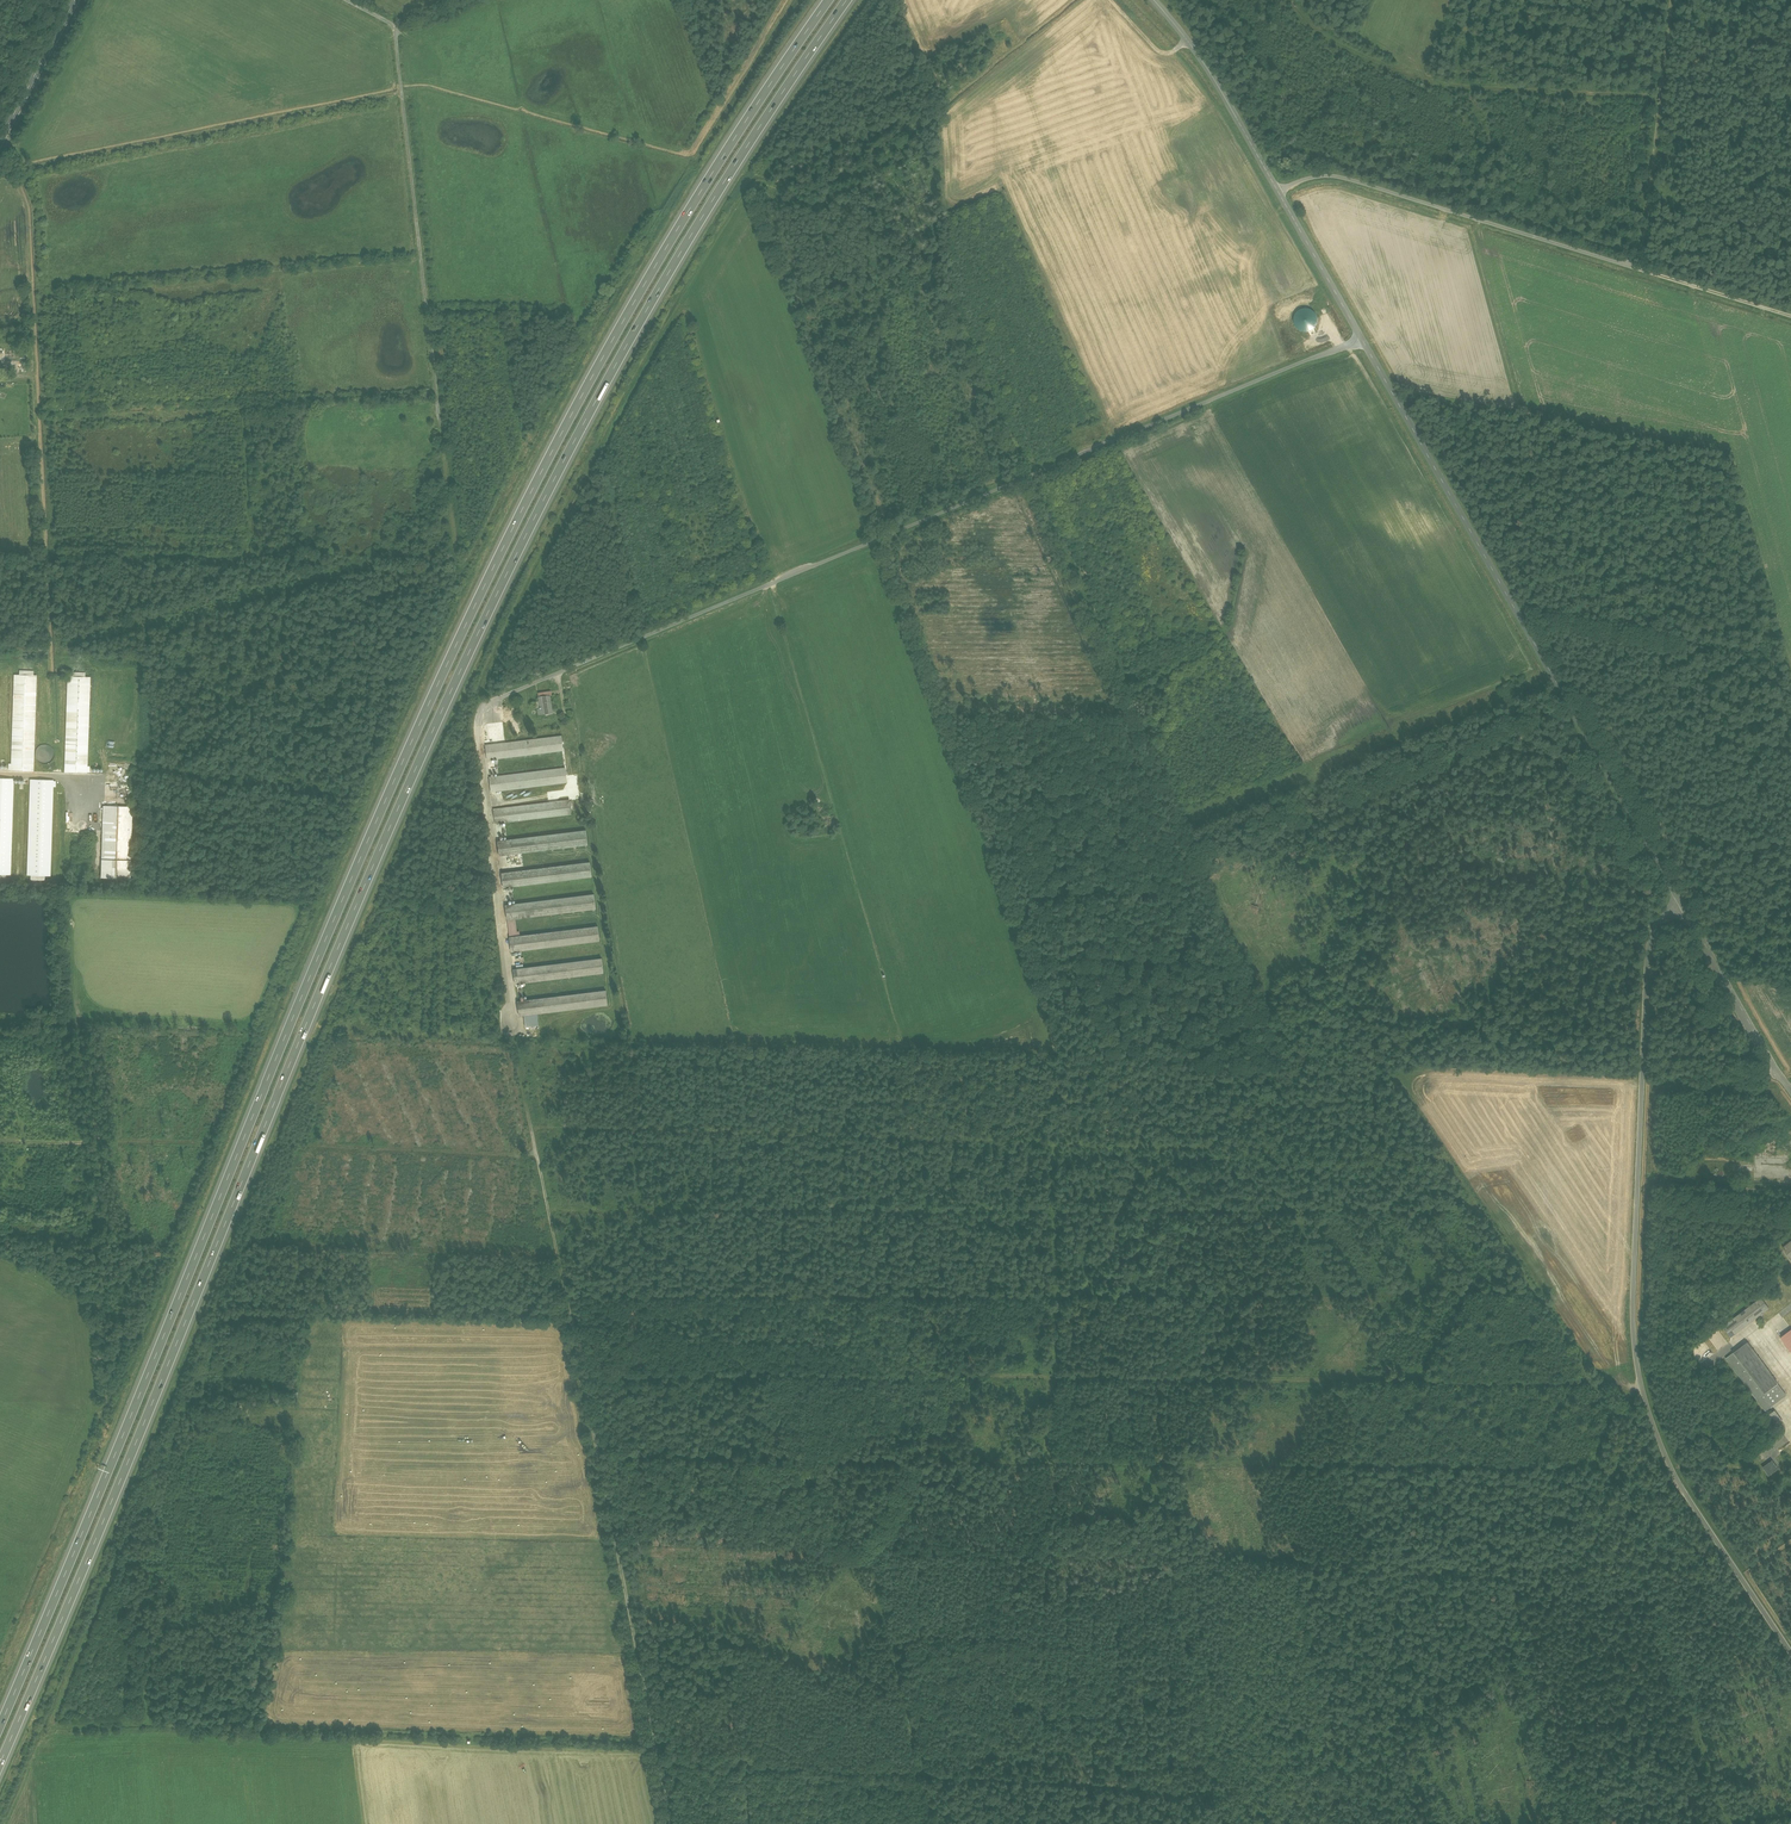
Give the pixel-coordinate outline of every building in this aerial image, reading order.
[(6,423),(3,422),(1,431),(13,434),(15,426),(6,424),(6,423)] [(37,671),(13,670),(10,759),(8,759),(8,766),(33,766),(37,671)] [(91,672),(67,672),(64,767),(87,768),(91,672)] [(553,713),(551,696),(539,698),(541,709),(538,710),(539,716),(553,713)] [(565,737),(486,746),(488,761),(499,760),(567,752),(565,737)] [(501,777),(490,778),(492,793),(503,791),(570,783),(568,769),(501,777)] [(10,871),(13,774),(0,774),(0,870),(10,871)] [(30,780),(27,871),(49,872),(53,783),(55,783),(56,776),(28,775),(28,780),(30,780)] [(73,790),(66,790),(66,802),(74,802),(73,790)] [(571,800),(494,809),(496,825),(508,824),(573,815),(571,800)] [(133,802),(103,801),(100,874),(130,875),(133,802)] [(510,840),(499,842),(500,857),(511,856),(589,846),(588,831),(510,840)] [(513,872),(502,874),(504,889),(515,887),(593,878),(591,863),(513,872)] [(517,904),(506,906),(508,921),(519,919),(598,910),(596,895),(517,904)] [(521,936),(510,938),(512,953),(523,952),(602,942),(600,927),(521,936)] [(525,969),(514,970),(516,985),(527,984),(605,974),(603,959),(525,969)] [(529,1001),(518,1002),(520,1017),(542,1015),(609,1007),(607,991),(529,1001)] [(1733,1340),(1770,1311),(1761,1300),(1724,1328),(1733,1340)] [(1780,1340),(1790,1354),(1790,1331),(1780,1340)] [(1787,1398),(1747,1346),(1727,1362),(1767,1414),(1787,1398)] [(1776,1424),(1784,1420),(1779,1410),(1771,1414),(1776,1424)] [(1775,1460),(1765,1466),(1771,1476),(1781,1470),(1775,1460)]
